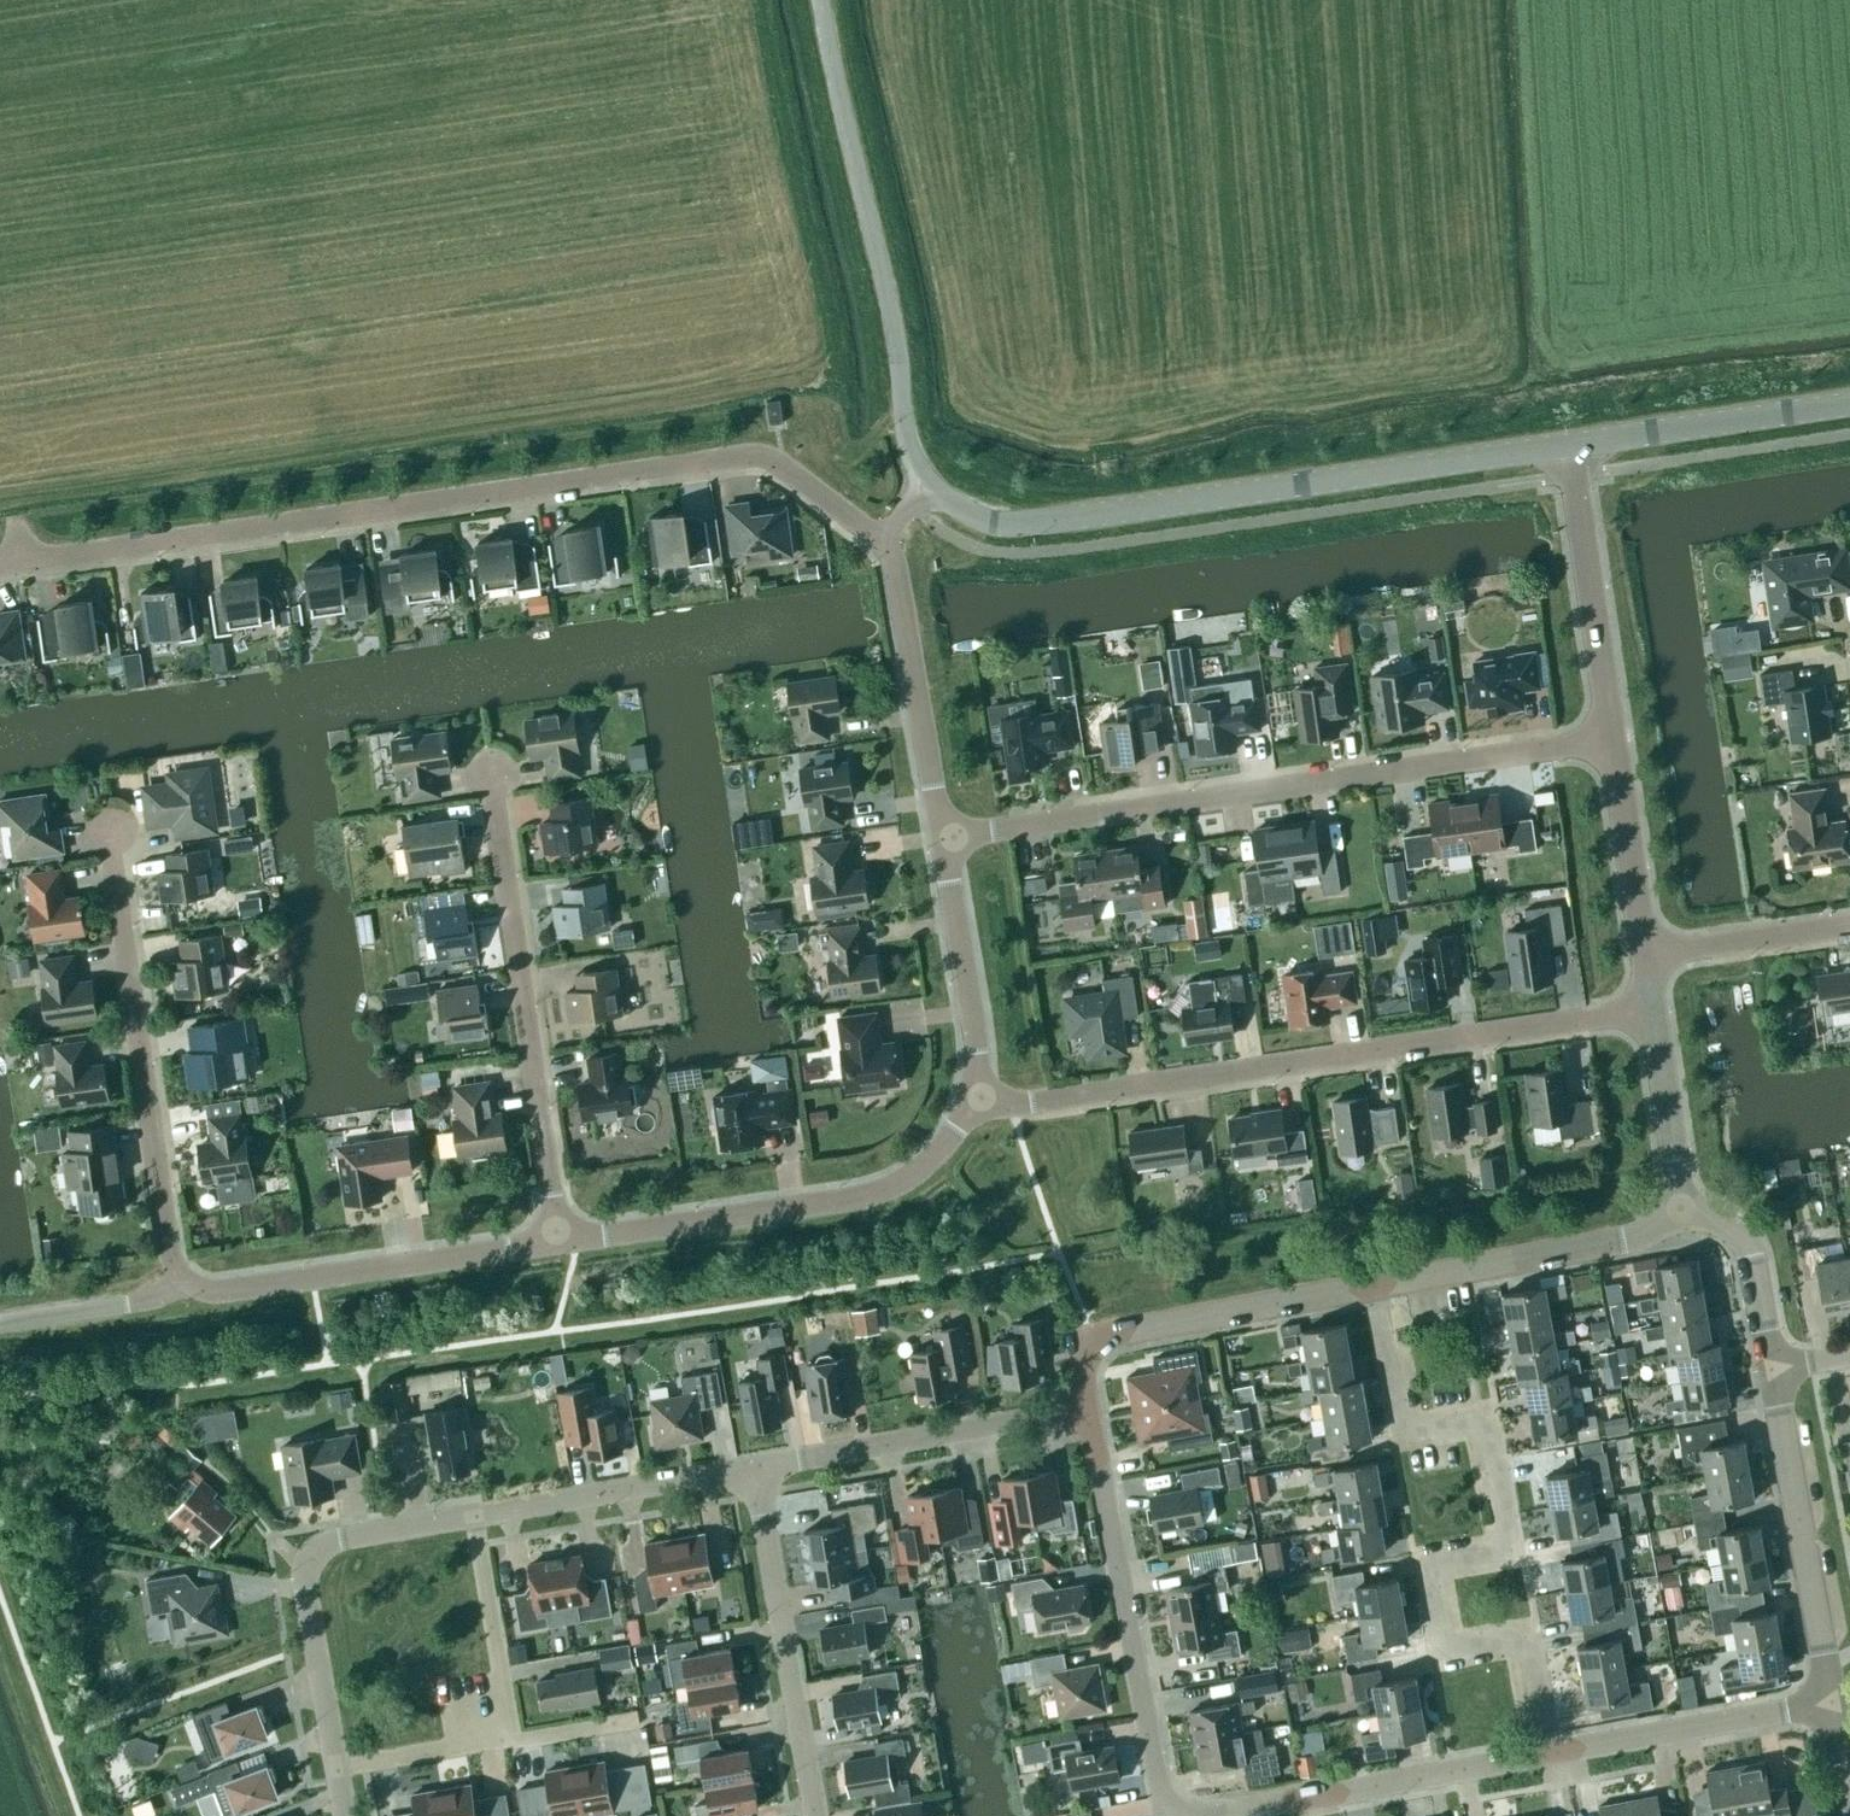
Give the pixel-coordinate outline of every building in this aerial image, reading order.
[(771,424),(784,422),(780,399),(767,401),(771,424)] [(733,553),(756,550),(755,547),(768,545),(770,558),(792,555),(785,507),(763,510),(764,513),(751,515),(749,503),(727,506),(733,553)] [(690,565),(713,561),(707,519),(685,523),(683,512),(650,517),(653,538),(649,539),(645,542),(643,546),(643,551),(646,571),(648,571),(647,564),(689,558),(690,565)] [(549,543),(555,585),(577,582),(576,574),(617,568),(618,575),(620,575),(617,555),(615,551),(612,547),(608,545),(603,545),(600,525),(567,530),(569,540),(549,543)] [(522,590),(541,587),(535,545),(513,548),(512,538),(478,543),(478,544),(482,562),(477,564),(473,567),(471,572),(471,576),(474,597),(476,596),(475,589),(521,582),(522,590)] [(443,569),(438,569),(436,550),(436,549),(402,554),(404,564),(382,567),(388,610),(407,607),(406,600),(452,593),(453,600),(455,599),(452,579),(450,575),(447,571),(443,569)] [(1776,623),(1811,618),(1807,592),(1849,586),(1844,551),(1767,563),(1776,623)] [(351,615),(369,612),(363,570),(342,574),(340,563),(306,568),(310,588),(305,589),(302,593),(300,597),(299,602),(300,605),(302,620),(302,622),(304,622),(303,615),(350,608),(351,615)] [(816,563),(797,565),(798,579),(818,577),(816,563)] [(264,596),(259,595),(257,575),(223,580),(225,591),(210,593),(216,635),(233,632),(232,625),(274,619),(275,626),(276,626),(273,606),(272,601),(268,598),(264,596)] [(181,640),(197,638),(191,596),(176,598),(175,588),(142,592),(145,612),(140,614),(137,617),(135,621),(134,626),(137,646),(139,646),(138,639),(180,633),(181,640)] [(548,594),(528,597),(531,613),(550,610),(548,594)] [(1463,598),(1443,600),(1444,611),(1465,608),(1463,598)] [(99,620),(95,619),(92,599),(59,604),(60,615),(38,618),(44,660),(68,657),(67,649),(109,643),(110,651),(111,650),(108,630),(107,625),(104,622),(99,620)] [(300,605),(293,606),(295,621),(302,620),(300,605)] [(290,610),(278,612),(280,625),(293,623),(290,610)] [(3,658),(3,661),(25,658),(18,611),(0,613),(0,659),(3,658)] [(1335,655),(1352,652),(1347,622),(1331,624),(1335,655)] [(1734,627),(1712,630),(1716,655),(1759,649),(1756,630),(1735,633),(1734,627)] [(1431,659),(1445,656),(1441,635),(1427,637),(1431,659)] [(224,641),(208,644),(213,673),(228,670),(224,641)] [(1065,643),(1034,648),(1038,678),(1054,676),(1069,673),(1065,643)] [(1191,645),(1168,648),(1170,664),(1193,660),(1191,645)] [(141,652),(123,655),(125,667),(143,664),(141,652)] [(1514,656),(1474,662),(1477,679),(1467,680),(1470,705),(1487,702),(1489,712),(1523,707),(1521,690),(1540,687),(1535,652),(1514,655),(1514,656)] [(1750,652),(1721,656),(1725,681),(1754,677),(1750,652)] [(109,672),(123,669),(121,655),(106,657),(109,672)] [(1160,661),(1139,663),(1143,690),(1164,687),(1160,661)] [(1330,735),(1338,734),(1335,713),(1353,711),(1346,664),(1317,669),(1319,685),(1296,689),(1303,739),(1324,736),(1325,738),(1330,737),(1330,735)] [(1401,725),(1425,721),(1423,711),(1449,708),(1444,672),(1418,676),(1417,669),(1372,675),(1380,728),(1385,727),(1386,731),(1402,729),(1401,725)] [(1792,740),(1832,735),(1824,684),(1795,689),(1793,670),(1760,674),(1764,704),(1787,701),(1792,740)] [(1069,673),(1054,676),(1057,697),(1072,695),(1069,673)] [(799,741),(829,737),(825,713),(840,710),(835,676),(788,683),(793,717),(796,717),(799,741)] [(1193,703),(1191,706),(1192,719),(1195,721),(1200,753),(1199,753),(1199,755),(1237,749),(1236,747),(1235,748),(1233,733),(1261,729),(1256,698),(1228,702),(1227,696),(1225,684),(1191,689),(1193,701),(1193,703)] [(1119,719),(1102,722),(1108,768),(1137,764),(1135,752),(1164,747),(1157,702),(1117,708),(1119,719)] [(1010,767),(1008,768),(1010,782),(1031,779),(1029,766),(1044,764),(1042,749),(1073,745),(1068,711),(1046,715),(1046,716),(1037,717),(1036,713),(1003,718),(1010,767)] [(547,754),(551,778),(580,774),(576,749),(580,749),(574,714),(559,717),(558,713),(541,715),(542,719),(526,722),(531,756),(547,754)] [(1184,719),(1174,720),(1180,757),(1190,755),(1184,719)] [(415,734),(398,736),(399,740),(394,741),(398,775),(402,774),(406,799),(439,794),(436,769),(451,767),(446,733),(415,737),(415,734)] [(645,743),(628,746),(632,770),(649,768),(645,743)] [(813,827),(843,823),(839,798),(853,796),(847,762),(801,769),(806,803),(810,803),(813,827)] [(178,819),(180,833),(213,828),(205,771),(169,776),(170,786),(147,789),(152,822),(178,819)] [(1787,828),(1793,868),(1849,860),(1849,857),(1845,820),(1830,822),(1825,788),(1790,793),(1795,827),(1787,828)] [(1479,796),(1479,800),(1464,802),(1471,851),(1519,844),(1520,851),(1537,848),(1535,836),(1554,833),(1549,797),(1529,800),(1531,818),(1511,821),(1510,816),(1501,817),(1497,793),(1479,796)] [(13,822),(15,835),(12,835),(15,857),(63,850),(60,828),(47,830),(45,817),(48,816),(45,794),(0,801),(0,819),(1,823),(13,822)] [(542,823),(546,852),(598,844),(591,797),(551,803),(554,821),(542,823)] [(1450,804),(1449,800),(1430,803),(1434,832),(1404,836),(1408,867),(1425,864),(1424,857),(1471,851),(1464,802),(1450,804)] [(242,805),(230,806),(232,824),(245,823),(242,805)] [(442,870),(443,874),(466,870),(458,817),(403,825),(411,875),(442,870)] [(1314,820),(1284,825),(1292,876),(1320,871),(1324,894),(1341,891),(1336,858),(1320,860),(1315,827),(1314,820)] [(1261,869),(1244,871),(1249,905),(1267,902),(1295,898),(1292,876),(1284,825),(1255,829),(1261,869)] [(819,876),(811,877),(816,911),(857,905),(868,904),(867,895),(870,891),(869,881),(864,878),(863,870),(852,871),(848,842),(814,847),(819,876)] [(1118,853),(1106,855),(1112,896),(1115,912),(1136,909),(1165,904),(1160,865),(1139,868),(1136,851),(1135,847),(1121,849),(1118,853)] [(158,872),(163,901),(215,893),(208,848),(168,854),(170,870),(158,872)] [(1060,884),(1059,885),(1066,930),(1096,925),(1092,899),(1112,896),(1106,855),(1095,857),(1090,853),(1076,855),(1077,860),(1080,882),(1060,884)] [(1385,877),(1400,874),(1398,859),(1383,861),(1385,877)] [(33,904),(30,904),(35,939),(85,931),(80,897),(65,899),(60,870),(29,875),(33,904)] [(1045,875),(1020,879),(1023,893),(1047,889),(1045,875)] [(566,904),(554,906),(559,935),(610,927),(604,882),(564,888),(566,904)] [(259,895),(238,899),(240,916),(262,913),(259,895)] [(1202,901),(1185,903),(1190,937),(1207,934),(1202,901)] [(429,937),(435,936),(438,958),(478,952),(475,929),(470,930),(466,903),(425,909),(429,937)] [(1234,904),(1208,907),(1210,921),(1212,934),(1232,931),(1233,931),(1237,930),(1235,918),(1234,904)] [(1507,931),(1515,986),(1523,985),(1523,988),(1535,989),(1545,985),(1545,982),(1553,980),(1548,945),(1567,942),(1561,904),(1525,909),(1528,928),(1507,931)] [(857,905),(816,911),(817,920),(858,914),(857,905)] [(616,916),(618,941),(638,939),(636,915),(616,916)] [(1378,917),(1361,919),(1366,955),(1383,953),(1378,917)] [(1351,921),(1314,926),(1316,938),(1326,937),(1328,949),(1328,953),(1329,956),(1356,951),(1351,921)] [(241,922),(223,925),(225,936),(243,933),(241,922)] [(834,961),(829,961),(833,996),(880,989),(876,955),(863,957),(859,928),(830,932),(834,961)] [(184,960),(172,962),(177,996),(228,989),(221,934),(181,940),(184,960)] [(1426,956),(1406,960),(1413,1007),(1447,1002),(1444,983),(1463,980),(1456,935),(1424,940),(1426,956)] [(1196,959),(1221,956),(1218,939),(1194,942),(1196,959)] [(28,956),(9,960),(11,977),(31,974),(28,956)] [(48,1022),(97,1015),(92,980),(77,983),(73,956),(42,960),(45,987),(43,988),(48,1022)] [(1842,971),(1824,974),(1818,982),(1820,994),(1826,993),(1828,1012),(1849,1009),(1849,967),(1848,965),(1843,971),(1842,971)] [(571,1021),(623,1013),(616,968),(577,974),(579,990),(567,991),(571,1021)] [(1285,975),(1292,1025),(1329,1020),(1326,1006),(1356,1001),(1351,972),(1322,977),(1321,969),(1285,975)] [(419,971),(397,974),(399,984),(420,981),(419,971)] [(1184,982),(1166,1005),(1180,1015),(1185,1019),(1188,1041),(1234,1034),(1230,1005),(1246,1002),(1242,974),(1190,981),(1184,982)] [(1105,994),(1067,999),(1072,1033),(1087,1030),(1091,1055),(1124,1050),(1120,1018),(1139,1015),(1133,975),(1103,979),(1105,994)] [(429,982),(406,985),(409,1001),(431,998),(429,982)] [(450,1039),(490,1034),(487,1011),(482,1011),(478,984),(437,990),(441,1019),(447,1018),(450,1039)] [(886,1085),(899,1083),(894,1042),(881,1044),(876,1013),(839,1018),(844,1049),(841,1049),(847,1090),(860,1088),(861,1094),(887,1090),(886,1085)] [(185,1053),(190,1086),(249,1077),(243,1045),(248,1044),(243,1017),(189,1026),(193,1052),(185,1053)] [(39,1065),(54,1063),(51,1040),(36,1042),(39,1065)] [(62,1105),(109,1098),(104,1064),(89,1066),(85,1042),(56,1046),(60,1070),(57,1071),(62,1105)] [(622,1077),(618,1053),(589,1057),(593,1082),(580,1084),(585,1118),(600,1116),(600,1118),(618,1116),(617,1113),(632,1111),(631,1105),(633,1105),(633,1104),(637,1103),(634,1083),(630,1084),(630,1082),(628,1083),(627,1077),(622,1077)] [(769,1079),(771,1092),(756,1095),(755,1092),(757,1091),(757,1090),(714,1096),(714,1098),(716,1098),(716,1103),(713,1103),(711,1109),(712,1114),(713,1120),(716,1125),(719,1124),(721,1148),(764,1142),(764,1140),(763,1140),(761,1126),(795,1121),(791,1090),(790,1090),(788,1076),(787,1076),(783,1056),(751,1061),(753,1081),(769,1079)] [(437,1067),(419,1070),(422,1087),(440,1084),(437,1067)] [(1534,1123),(1559,1119),(1561,1138),(1594,1133),(1589,1100),(1569,1103),(1564,1069),(1527,1074),(1534,1123)] [(489,1080),(455,1085),(460,1119),(454,1120),(459,1154),(476,1152),(477,1156),(474,1157),(474,1158),(498,1155),(498,1154),(495,1154),(494,1149),(506,1147),(501,1113),(494,1114),(489,1080)] [(1435,1136),(1467,1131),(1467,1128),(1478,1126),(1479,1132),(1496,1130),(1492,1100),(1475,1103),(1475,1105),(1464,1107),(1460,1083),(1428,1088),(1435,1136)] [(265,1092),(245,1095),(247,1111),(267,1108),(265,1092)] [(1395,1106),(1377,1109),(1378,1111),(1369,1113),(1366,1097),(1333,1102),(1340,1152),(1374,1147),(1373,1142),(1382,1141),(1382,1142),(1400,1140),(1395,1106)] [(395,1129),(413,1127),(410,1106),(392,1108),(395,1129)] [(826,1109),(809,1111),(811,1125),(829,1123),(826,1109)] [(1261,1114),(1230,1119),(1235,1155),(1276,1149),(1278,1164),(1308,1160),(1304,1129),(1284,1132),(1281,1109),(1261,1112),(1261,1114)] [(64,1114),(41,1114),(41,1139),(64,1138),(64,1114)] [(240,1114),(211,1118),(214,1143),(199,1145),(204,1179),(219,1177),(222,1201),(254,1196),(246,1138),(244,1138),(240,1114)] [(1135,1167),(1188,1160),(1189,1170),(1204,1168),(1201,1148),(1187,1150),(1183,1124),(1130,1132),(1135,1167)] [(81,1211),(82,1212),(126,1206),(114,1125),(70,1132),(70,1133),(71,1133),(73,1151),(63,1153),(68,1187),(78,1186),(82,1211),(81,1211)] [(347,1203),(381,1198),(378,1176),(413,1170),(408,1136),(370,1142),(370,1139),(343,1143),(344,1146),(338,1146),(339,1153),(337,1153),(339,1170),(342,1170),(347,1203)] [(1484,1182),(1507,1179),(1503,1154),(1480,1157),(1484,1182)] [(1766,1187),(1778,1185),(1775,1169),(1763,1171),(1766,1187)] [(1411,1172),(1394,1174),(1397,1196),(1414,1194),(1411,1172)] [(1797,1181),(1782,1184),(1786,1201),(1800,1198),(1797,1181)] [(55,1235),(43,1237),(46,1257),(58,1256),(55,1235)] [(1805,1280),(1820,1277),(1826,1308),(1849,1303),(1849,1297),(1843,1257),(1829,1260),(1826,1246),(1800,1250),(1805,1280)] [(1635,1271),(1638,1283),(1659,1279),(1661,1295),(1662,1296),(1700,1290),(1700,1288),(1702,1288),(1699,1271),(1701,1271),(1699,1259),(1635,1271)] [(1566,1283),(1502,1295),(1504,1306),(1506,1305),(1509,1323),(1551,1315),(1548,1298),(1568,1294),(1566,1283)] [(1700,1290),(1662,1296),(1661,1295),(1641,1300),(1643,1311),(1664,1307),(1667,1323),(1667,1324),(1707,1316),(1704,1299),(1706,1299),(1704,1288),(1702,1288),(1700,1288),(1700,1290)] [(881,1332),(877,1307),(852,1311),(856,1336),(881,1332)] [(849,1310),(830,1313),(832,1327),(851,1324),(849,1310)] [(1626,1314),(1611,1317),(1614,1332),(1614,1333),(1629,1330),(1629,1329),(1626,1314)] [(1556,1343),(1576,1340),(1574,1328),(1554,1332),(1551,1315),(1509,1323),(1512,1340),(1510,1340),(1512,1350),(1554,1342),(1554,1344),(1556,1343)] [(1648,1339),(1669,1335),(1672,1352),(1710,1345),(1710,1346),(1712,1346),(1712,1345),(1709,1328),(1711,1328),(1709,1315),(1707,1316),(1667,1324),(1667,1323),(1646,1327),(1648,1339)] [(1017,1338),(998,1342),(987,1344),(986,1373),(1003,1369),(1006,1385),(1037,1380),(1034,1360),(1053,1356),(1046,1318),(1015,1324),(1017,1338)] [(1593,1338),(1610,1335),(1608,1319),(1590,1322),(1593,1338)] [(1346,1335),(1349,1334),(1347,1323),(1283,1334),(1285,1345),(1304,1342),(1307,1358),(1349,1350),(1346,1335)] [(782,1325),(768,1328),(768,1330),(771,1344),(772,1346),(785,1344),(782,1325)] [(942,1329),(933,1331),(937,1348),(911,1353),(920,1401),(954,1395),(951,1375),(972,1371),(964,1325),(942,1329)] [(715,1339),(703,1342),(706,1358),(718,1355),(715,1339)] [(1568,1373),(1582,1370),(1579,1357),(1560,1360),(1556,1343),(1554,1344),(1554,1342),(1512,1350),(1512,1353),(1515,1353),(1518,1368),(1515,1368),(1518,1382),(1527,1380),(1526,1379),(1567,1372),(1567,1373),(1568,1373)] [(1627,1344),(1616,1347),(1619,1363),(1630,1361),(1637,1360),(1637,1359),(1634,1343),(1627,1344)] [(1672,1353),(1658,1356),(1660,1367),(1681,1363),(1684,1379),(1723,1372),(1721,1356),(1723,1356),(1720,1343),(1712,1345),(1712,1346),(1710,1346),(1710,1345),(1672,1352),(1672,1353)] [(1133,1410),(1136,1409),(1199,1397),(1198,1396),(1194,1397),(1192,1382),(1201,1380),(1202,1380),(1197,1350),(1153,1359),(1156,1372),(1130,1377),(1129,1375),(1128,1375),(1134,1408),(1132,1409),(1133,1410)] [(1307,1359),(1288,1362),(1290,1374),(1310,1370),(1313,1387),(1354,1380),(1351,1362),(1354,1362),(1351,1350),(1349,1351),(1349,1350),(1307,1358),(1307,1359)] [(1601,1353),(1604,1367),(1618,1364),(1616,1350),(1601,1353)] [(563,1353),(550,1356),(553,1370),(565,1368),(563,1353)] [(850,1380),(847,1381),(843,1358),(834,1359),(834,1356),(829,1353),(820,1355),(817,1358),(817,1362),(809,1364),(812,1386),(810,1387),(815,1418),(855,1411),(850,1380)] [(759,1359),(762,1378),(739,1382),(748,1430),(782,1424),(775,1385),(789,1382),(784,1354),(759,1359)] [(1621,1375),(1635,1372),(1633,1362),(1630,1362),(1630,1361),(1619,1363),(1621,1375)] [(1604,1367),(1603,1367),(1606,1385),(1610,1385),(1611,1388),(1622,1386),(1621,1382),(1618,1364),(1604,1367)] [(459,1368),(436,1372),(437,1374),(439,1388),(443,1387),(462,1384),(459,1370),(459,1368)] [(724,1404),(718,1371),(682,1377),(685,1394),(651,1400),(656,1428),(653,1429),(656,1449),(677,1445),(676,1442),(704,1437),(699,1408),(724,1404)] [(1574,1402),(1593,1397),(1591,1385),(1571,1388),(1568,1373),(1567,1373),(1567,1372),(1526,1379),(1527,1380),(1530,1397),(1527,1397),(1530,1410),(1532,1410),(1531,1408),(1572,1401),(1573,1402),(1574,1402)] [(1666,1401),(1668,1413),(1669,1415),(1674,1414),(1676,1423),(1694,1420),(1692,1408),(1731,1402),(1729,1390),(1727,1391),(1723,1372),(1684,1379),(1687,1397),(1666,1401)] [(405,1377),(381,1381),(387,1419),(412,1415),(405,1377)] [(1313,1388),(1299,1390),(1301,1402),(1322,1398),(1325,1415),(1366,1407),(1363,1391),(1365,1390),(1363,1379),(1354,1380),(1313,1387),(1313,1388)] [(1253,1383),(1232,1387),(1235,1402),(1256,1398),(1253,1383)] [(589,1457),(622,1452),(615,1409),(595,1412),(590,1387),(559,1392),(566,1430),(584,1427),(589,1457)] [(349,1389),(329,1392),(332,1408),(352,1404),(349,1389)] [(1195,1399),(1199,1398),(1199,1397),(1136,1409),(1133,1410),(1133,1411),(1134,1410),(1141,1443),(1142,1443),(1142,1441),(1167,1437),(1170,1450),(1214,1441),(1208,1412),(1207,1412),(1197,1414),(1195,1399)] [(1532,1426),(1534,1438),(1580,1429),(1581,1440),(1602,1436),(1600,1426),(1598,1426),(1596,1415),(1577,1419),(1574,1402),(1573,1402),(1572,1401),(1531,1408),(1532,1410),(1535,1426),(1532,1426)] [(468,1450),(472,1449),(465,1406),(426,1413),(432,1445),(436,1445),(442,1475),(472,1470),(468,1450)] [(1236,1430),(1252,1427),(1248,1406),(1232,1409),(1236,1430)] [(1308,1435),(1312,1457),(1322,1456),(1322,1461),(1350,1456),(1348,1442),(1374,1437),(1372,1425),(1369,1425),(1366,1407),(1325,1415),(1328,1431),(1308,1435)] [(212,1413),(187,1417),(188,1421),(205,1441),(217,1439),(212,1413)] [(1627,1415),(1604,1419),(1607,1435),(1630,1431),(1627,1415)] [(1678,1426),(1680,1436),(1685,1462),(1704,1459),(1708,1477),(1749,1469),(1745,1450),(1747,1450),(1745,1438),(1712,1444),(1710,1431),(1709,1431),(1708,1421),(1678,1426)] [(166,1426),(159,1434),(172,1446),(179,1438),(166,1426)] [(140,1432),(127,1438),(132,1450),(145,1444),(140,1432)] [(330,1473),(341,1471),(342,1474),(361,1470),(355,1435),(325,1440),(324,1437),(284,1444),(294,1501),(334,1494),(330,1473)] [(1235,1438),(1219,1441),(1222,1458),(1239,1455),(1235,1438)] [(1591,1480),(1611,1476),(1606,1451),(1605,1441),(1574,1446),(1577,1456),(1576,1457),(1578,1470),(1545,1477),(1547,1488),(1550,1488),(1554,1505),(1594,1498),(1591,1480)] [(177,1487),(201,1459),(181,1442),(157,1470),(177,1487)] [(1237,1460),(1224,1462),(1227,1475),(1239,1472),(1237,1460)] [(1378,1461),(1315,1473),(1317,1484),(1337,1481),(1340,1497),(1378,1491),(1378,1489),(1381,1489),(1378,1473),(1380,1473),(1378,1461)] [(1181,1473),(1185,1491),(1151,1497),(1157,1529),(1203,1520),(1197,1489),(1222,1485),(1218,1466),(1181,1473)] [(1691,1496),(1694,1515),(1696,1523),(1725,1517),(1723,1502),(1756,1497),(1754,1485),(1752,1485),(1749,1469),(1708,1477),(1711,1493),(1691,1496)] [(1028,1475),(1035,1517),(1037,1529),(1048,1527),(1054,1531),(1054,1532),(1078,1528),(1073,1498),(1059,1501),(1053,1470),(1028,1475)] [(1254,1499),(1270,1496),(1265,1472),(1249,1475),(1254,1499)] [(187,1526),(190,1523),(212,1541),(236,1514),(213,1495),(217,1491),(202,1479),(199,1483),(189,1475),(181,1485),(190,1493),(172,1514),(187,1526)] [(998,1542),(1023,1538),(1023,1537),(1027,1531),(1037,1529),(1035,1517),(1028,1475),(1002,1479),(1007,1510),(993,1512),(998,1542)] [(960,1549),(985,1545),(979,1515),(965,1517),(959,1487),(933,1491),(941,1533),(956,1531),(960,1549)] [(1322,1512),(1343,1509),(1346,1525),(1378,1519),(1378,1521),(1380,1521),(1386,1520),(1383,1501),(1386,1501),(1383,1488),(1381,1489),(1378,1489),(1378,1491),(1340,1497),(1320,1500),(1322,1512)] [(926,1536),(941,1533),(933,1491),(908,1496),(913,1526),(899,1529),(904,1559),(929,1554),(926,1536)] [(1617,1510),(1597,1513),(1594,1498),(1554,1505),(1557,1522),(1553,1522),(1555,1534),(1589,1527),(1591,1542),(1622,1536),(1617,1510)] [(832,1509),(834,1526),(805,1531),(809,1557),(866,1548),(864,1532),(878,1525),(874,1502),(832,1509)] [(1761,1523),(1728,1529),(1725,1517),(1696,1523),(1700,1547),(1720,1544),(1723,1562),(1764,1554),(1760,1536),(1763,1535),(1761,1523)] [(1378,1521),(1378,1519),(1346,1525),(1339,1526),(1343,1544),(1322,1547),(1324,1560),(1387,1549),(1385,1537),(1383,1537),(1380,1521),(1378,1521)] [(675,1538),(684,1589),(714,1583),(705,1533),(675,1538)] [(1594,1554),(1560,1560),(1563,1573),(1566,1573),(1569,1590),(1609,1583),(1606,1565),(1627,1562),(1622,1536),(1591,1542),(1594,1554)] [(651,1568),(635,1577),(641,1610),(658,1607),(655,1594),(684,1589),(675,1538),(646,1543),(651,1568)] [(1254,1539),(1229,1543),(1232,1560),(1257,1555),(1254,1539)] [(96,1561),(100,1549),(83,1543),(79,1555),(96,1561)] [(813,1584),(843,1579),(845,1593),(848,1593),(876,1588),(873,1573),(870,1573),(866,1548),(809,1557),(813,1584)] [(1659,1570),(1673,1567),(1670,1551),(1655,1554),(1659,1570)] [(587,1580),(582,1554),(555,1559),(567,1622),(613,1614),(606,1577),(587,1580)] [(1764,1554),(1723,1562),(1726,1578),(1706,1581),(1711,1609),(1741,1603),(1738,1587),(1771,1582),(1769,1570),(1767,1571),(1764,1554)] [(995,1555),(977,1559),(981,1581),(999,1578),(999,1576),(996,1559),(995,1555)] [(999,1576),(1012,1574),(1009,1557),(996,1559),(999,1576)] [(529,1564),(534,1589),(514,1593),(521,1630),(567,1622),(555,1559),(529,1564)] [(899,1580),(910,1578),(907,1563),(896,1565),(899,1580)] [(1168,1591),(1170,1605),(1175,1608),(1177,1619),(1218,1612),(1214,1592),(1230,1589),(1225,1563),(1192,1570),(1194,1584),(1171,1588),(1172,1590),(1168,1591)] [(1284,1564),(1266,1567),(1267,1577),(1286,1574),(1284,1564)] [(1364,1569),(1333,1575),(1338,1601),(1358,1597),(1362,1614),(1402,1607),(1398,1590),(1401,1589),(1399,1576),(1366,1582),(1364,1569)] [(226,1613),(223,1614),(218,1584),(190,1589),(187,1572),(147,1579),(153,1613),(173,1609),(179,1640),(209,1634),(209,1637),(229,1633),(226,1613)] [(1661,1587),(1681,1583),(1679,1572),(1659,1576),(1661,1587)] [(1090,1621),(1084,1584),(1046,1591),(1043,1577),(1012,1582),(1016,1605),(1021,1608),(1035,1606),(1040,1630),(1068,1625),(1069,1632),(1083,1630),(1087,1624),(1087,1622),(1090,1621)] [(1278,1580),(1267,1582),(1269,1598),(1281,1596),(1278,1580)] [(1004,1582),(987,1585),(990,1601),(1007,1598),(1004,1582)] [(1572,1608),(1569,1608),(1571,1620),(1604,1614),(1607,1628),(1638,1622),(1633,1595),(1612,1599),(1609,1583),(1569,1590),(1572,1608)] [(876,1588),(848,1593),(850,1606),(851,1606),(878,1602),(876,1588)] [(901,1598),(885,1601),(887,1612),(903,1610),(901,1598)] [(822,1629),(827,1660),(870,1653),(864,1623),(887,1619),(885,1603),(852,1609),(854,1623),(822,1629)] [(1741,1603),(1711,1609),(1716,1633),(1736,1630),(1739,1647),(1779,1639),(1776,1622),(1779,1621),(1776,1609),(1743,1614),(1741,1603)] [(1344,1636),(1348,1661),(1379,1655),(1376,1642),(1410,1635),(1408,1623),(1405,1624),(1402,1607),(1362,1614),(1365,1631),(1344,1636)] [(1209,1660),(1242,1654),(1237,1629),(1222,1632),(1218,1612),(1177,1619),(1179,1630),(1176,1635),(1179,1649),(1183,1648),(1183,1651),(1206,1646),(1209,1660)] [(711,1628),(708,1615),(692,1618),(695,1631),(711,1628)] [(638,1618),(627,1620),(632,1644),(642,1642),(638,1618)] [(1609,1640),(1576,1646),(1579,1659),(1581,1658),(1584,1675),(1624,1668),(1621,1651),(1642,1647),(1638,1622),(1607,1628),(1609,1640)] [(1298,1627),(1279,1631),(1283,1652),(1302,1648),(1298,1627)] [(697,1638),(667,1643),(669,1659),(683,1656),(689,1685),(736,1677),(731,1647),(700,1653),(697,1638)] [(1722,1666),(1726,1691),(1780,1682),(1777,1668),(1787,1667),(1785,1655),(1782,1656),(1779,1639),(1739,1647),(1742,1663),(1722,1666)] [(655,1641),(635,1645),(638,1664),(658,1660),(655,1641)] [(629,1644),(600,1648),(603,1671),(632,1666),(629,1644)] [(1061,1717),(1107,1708),(1098,1663),(1067,1669),(1064,1651),(1030,1658),(1035,1686),(1055,1683),(1061,1717)] [(1020,1661),(1002,1664),(1005,1681),(1023,1678),(1020,1661)] [(563,1703),(564,1707),(600,1700),(594,1667),(558,1673),(558,1677),(539,1680),(544,1707),(563,1703)] [(1274,1668),(1236,1675),(1240,1697),(1278,1690),(1274,1668)] [(1381,1668),(1351,1673),(1356,1699),(1377,1696),(1380,1713),(1420,1705),(1417,1688),(1419,1688),(1417,1675),(1384,1681),(1381,1668)] [(1585,1693),(1587,1705),(1599,1702),(1602,1716),(1653,1706),(1649,1681),(1628,1685),(1624,1668),(1584,1675),(1587,1692),(1585,1693)] [(881,1719),(878,1700),(901,1696),(896,1669),(863,1675),(866,1690),(833,1695),(839,1727),(861,1723),(880,1720),(881,1719)] [(691,1698),(677,1700),(680,1716),(682,1731),(713,1726),(710,1711),(741,1706),(736,1677),(689,1685),(691,1698)] [(1303,1678),(1287,1682),(1292,1700),(1307,1697),(1303,1678)] [(1695,1688),(1680,1691),(1683,1708),(1698,1705),(1695,1688)] [(1243,1731),(1243,1730),(1240,1714),(1256,1711),(1254,1699),(1190,1711),(1196,1740),(1243,1731)] [(261,1718),(267,1716),(262,1703),(232,1715),(227,1700),(198,1711),(209,1738),(221,1733),(228,1750),(267,1735),(261,1718)] [(1362,1734),(1366,1758),(1397,1753),(1395,1740),(1428,1734),(1426,1721),(1423,1722),(1420,1705),(1380,1713),(1383,1730),(1362,1734)] [(880,1720),(861,1723),(863,1735),(882,1731),(880,1720)] [(671,1722),(656,1725),(656,1727),(658,1739),(674,1737),(671,1722)] [(1281,1772),(1275,1744),(1264,1746),(1261,1727),(1243,1730),(1243,1731),(1196,1740),(1201,1769),(1244,1761),(1247,1778),(1272,1773),(1281,1772)] [(136,1736),(130,1753),(148,1759),(154,1742),(136,1736)] [(877,1756),(845,1762),(850,1793),(874,1789),(877,1806),(909,1801),(906,1782),(900,1783),(897,1765),(908,1763),(903,1738),(875,1742),(877,1756)] [(1052,1771),(1070,1767),(1073,1787),(1120,1778),(1114,1747),(1083,1753),(1080,1738),(1047,1744),(1052,1771)] [(717,1753),(715,1739),(674,1746),(678,1768),(684,1773),(703,1769),(706,1785),(754,1777),(749,1748),(717,1753)] [(665,1743),(651,1746),(654,1763),(669,1760),(665,1743)] [(1302,1755),(1297,1756),(1300,1777),(1320,1773),(1316,1754),(1316,1753),(1302,1755)] [(607,1773),(604,1760),(576,1765),(584,1815),(585,1815),(651,1804),(645,1766),(607,1773)] [(210,1773),(183,1783),(190,1802),(217,1792),(219,1798),(225,1814),(238,1809),(238,1810),(278,1795),(272,1778),(277,1776),(273,1763),(243,1775),(237,1761),(209,1771),(210,1773)] [(1808,1815),(1803,1787),(1787,1790),(1786,1786),(1770,1789),(1765,1761),(1734,1767),(1743,1812),(1762,1809),(1763,1815),(1805,1815),(1808,1815)] [(576,1765),(546,1770),(548,1783),(517,1788),(522,1815),(584,1815),(576,1765)] [(1698,1815),(1727,1815),(1743,1812),(1734,1767),(1706,1772),(1711,1800),(1696,1803),(1698,1815)] [(1272,1773),(1247,1778),(1249,1785),(1274,1780),(1272,1773)] [(728,1812),(759,1806),(754,1777),(706,1785),(709,1802),(695,1805),(697,1815),(728,1815),(728,1812)] [(474,1800),(471,1783),(442,1788),(447,1815),(510,1815),(507,1794),(474,1800)] [(416,1815),(447,1815),(442,1788),(413,1793),(416,1815)] [(1658,1795),(1628,1801),(1630,1815),(1662,1815),(1658,1795)] [(1628,1801),(1599,1806),(1601,1815),(1630,1815),(1628,1801)] [(928,1803),(920,1804),(920,1803),(878,1810),(879,1815),(930,1815),(928,1803)]
